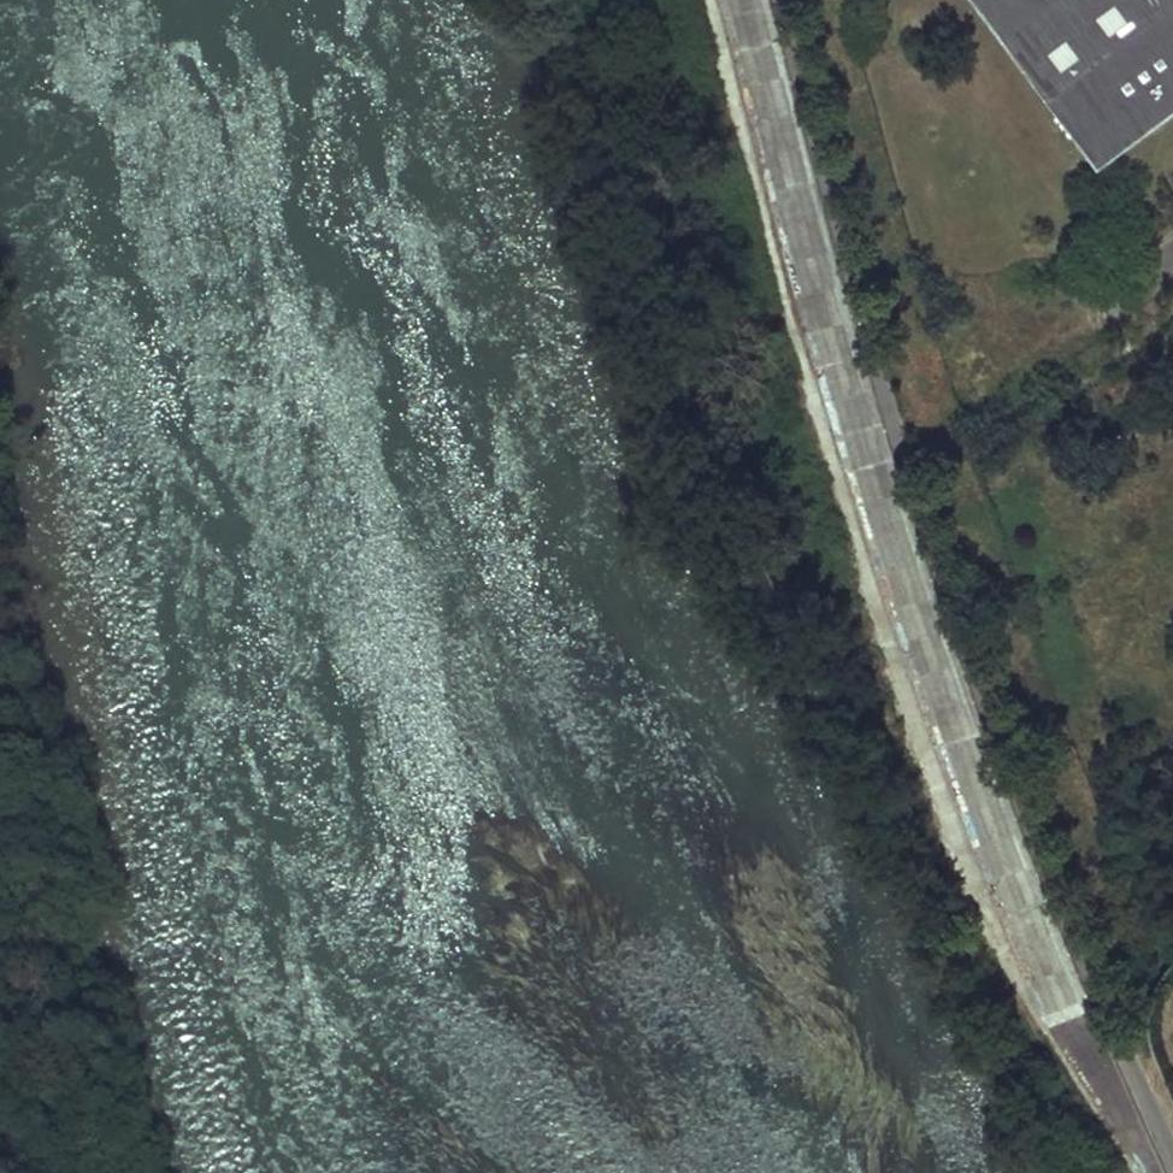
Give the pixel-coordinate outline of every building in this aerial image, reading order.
[(1097,149),(1172,94),(1172,0),(989,0),(1097,149)] [(1097,149),(1104,159),(1172,109),(1172,94),(1097,149)]
